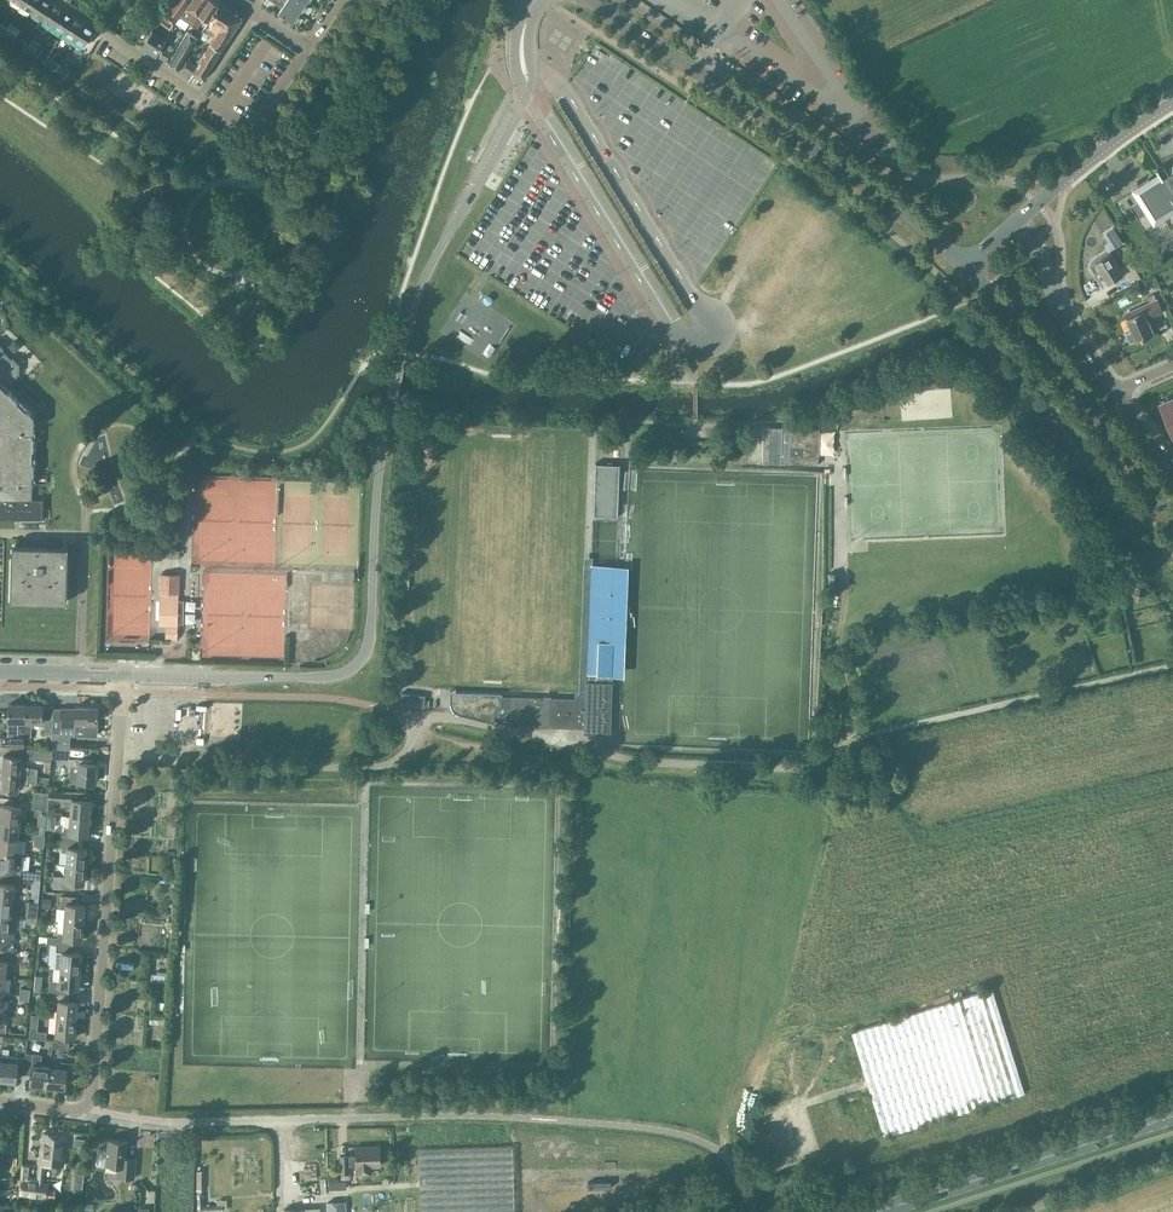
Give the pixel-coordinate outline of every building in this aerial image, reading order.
[(22,7),(32,13),(40,0),(27,0),(22,7)] [(45,0),(40,0),(32,13),(43,20),(52,5),(45,0)] [(192,0),(173,0),(166,11),(179,20),(180,17),(192,0)] [(207,0),(192,0),(180,17),(186,21),(192,25),(207,0)] [(192,25),(197,28),(201,23),(204,18),(209,22),(219,5),(212,0),(207,0),(192,25)] [(281,7),(278,13),(294,24),(301,13),(281,0),(271,0),(281,7)] [(301,13),(308,3),(303,0),(281,0),(301,13)] [(63,11),(52,5),(43,20),(53,27),(63,11)] [(206,26),(205,25),(202,31),(210,36),(205,43),(209,45),(211,46),(214,41),(232,12),(222,6),(219,5),(209,22),(206,26)] [(73,17),(63,11),(53,27),(63,33),(73,17)] [(165,11),(161,18),(173,26),(178,19),(165,11)] [(214,41),(211,46),(220,52),(226,42),(233,31),(242,19),(233,13),(232,12),(214,41)] [(73,17),(63,33),(73,40),(83,24),(73,17)] [(94,31),(83,24),(73,40),(85,47),(94,31)] [(143,32),(136,42),(141,46),(156,55),(167,39),(152,30),(148,36),(143,32)] [(16,36),(10,31),(6,36),(13,41),(16,36)] [(168,63),(179,70),(187,58),(186,58),(198,38),(194,36),(187,32),(168,63)] [(27,43),(21,39),(17,44),(23,48),(27,43)] [(38,49),(31,44),(26,51),(34,56),(38,49)] [(193,72),(200,77),(197,82),(201,83),(201,82),(209,69),(220,52),(211,46),(209,45),(202,55),(197,64),(193,72)] [(164,48),(159,57),(158,57),(166,62),(172,52),(164,48)] [(49,55),(41,50),(36,58),(44,63),(49,55)] [(596,55),(601,58),(601,59),(602,58),(605,55),(605,54),(604,54),(599,50),(598,50),(595,54),(595,55),(596,55)] [(56,52),(52,59),(51,58),(47,64),(55,70),(59,64),(58,63),(63,56),(56,52)] [(197,64),(187,58),(179,70),(191,77),(193,72),(197,64)] [(70,71),(60,64),(56,71),(66,77),(70,71)] [(1159,167),(1158,167),(1163,175),(1162,176),(1172,193),(1172,165),(1168,168),(1165,164),(1162,166),(1162,165),(1159,167)] [(1162,176),(1139,190),(1146,201),(1133,209),(1131,206),(1160,253),(1172,245),(1172,193),(1162,176)] [(1103,273),(1109,283),(1123,275),(1130,286),(1142,279),(1131,261),(1120,268),(1111,254),(1096,263),(1097,265),(1095,266),(1100,274),(1103,273)] [(479,301),(488,305),(493,295),(484,291),(479,301)] [(1150,303),(1134,311),(1125,314),(1128,320),(1133,332),(1134,332),(1138,340),(1137,340),(1137,341),(1142,339),(1143,340),(1153,335),(1152,334),(1154,333),(1148,319),(1163,312),(1158,300),(1157,300),(1154,294),(1147,297),(1150,303)] [(1,430),(0,431),(0,438),(1,438),(1,449),(0,450),(0,464),(1,465),(1,475),(0,476),(0,483),(1,483),(1,488),(0,488),(0,494),(1,494),(1,500),(0,500),(0,520),(43,520),(43,499),(32,499),(32,483),(33,483),(32,483),(32,478),(33,476),(33,464),(32,462),(32,451),(33,450),(33,438),(32,436),(32,425),(33,424),(33,415),(27,408),(25,408),(23,407),(17,401),(18,399),(8,390),(6,390),(3,386),(9,380),(11,382),(12,381),(11,381),(17,374),(17,365),(12,359),(13,358),(12,357),(11,358),(2,350),(4,348),(0,345),(0,429),(1,430)] [(791,431),(787,431),(782,431),(782,428),(764,428),(763,464),(781,464),(790,464),(791,464),(818,465),(818,457),(819,429),(791,428),(791,431)] [(617,517),(620,464),(619,464),(619,465),(596,464),(596,463),(595,463),(593,517),(594,517),(594,516),(617,517)] [(10,602),(61,603),(66,603),(67,547),(12,546),(10,602)] [(544,698),(512,697),(511,726),(584,729),(584,733),(610,734),(612,683),(610,682),(610,675),(612,675),(613,643),(610,643),(610,641),(622,641),(623,609),(627,609),(627,605),(623,605),(624,573),(613,572),(613,567),(591,566),(590,604),(592,604),(592,609),(590,609),(589,639),(591,639),(590,645),(589,645),(587,674),(589,674),(589,682),(586,682),(585,700),(550,698),(550,702),(544,701),(544,698)] [(839,591),(839,574),(829,573),(829,591),(839,591)] [(178,600),(178,575),(160,574),(160,592),(162,593),(161,624),(166,624),(166,638),(177,638),(177,623),(183,624),(183,614),(181,614),(181,609),(183,610),(183,600),(178,600)] [(1134,596),(1137,600),(1144,595),(1139,588),(1131,594),(1133,596),(1134,596)] [(452,710),(453,712),(456,713),(457,714),(458,715),(494,723),(494,722),(493,722),(497,706),(501,706),(502,694),(458,692),(458,695),(454,702),(450,702),(450,701),(450,703),(450,705),(450,707),(450,708),(451,709),(452,710)] [(425,696),(401,693),(400,705),(423,708),(425,696)] [(9,704),(8,722),(18,722),(18,730),(25,730),(25,705),(9,704)] [(25,705),(25,730),(32,731),(32,722),(42,723),(42,705),(25,705)] [(85,735),(97,735),(98,707),(76,706),(76,709),(61,708),(60,726),(75,727),(75,730),(86,730),(85,735)] [(52,734),(52,719),(44,719),(44,734),(52,734)] [(9,736),(9,747),(24,747),(24,736),(25,736),(25,730),(18,730),(18,736),(9,736)] [(4,756),(2,773),(27,775),(28,767),(29,767),(29,766),(20,765),(20,757),(34,758),(35,748),(13,747),(13,756),(4,756)] [(52,749),(51,758),(69,760),(70,750),(52,749)] [(96,764),(89,763),(89,760),(72,759),(70,777),(72,780),(77,781),(94,783),(96,764)] [(28,767),(27,775),(37,776),(38,768),(29,767),(28,767)] [(2,773),(0,790),(17,791),(18,783),(27,784),(27,783),(27,782),(27,775),(2,773)] [(27,775),(27,782),(27,783),(36,783),(37,776),(27,775)] [(49,793),(49,798),(65,800),(66,800),(66,792),(65,792),(49,791),(49,793)] [(65,800),(64,804),(71,805),(70,816),(89,818),(91,800),(71,799),(72,792),(66,791),(65,792),(66,792),(66,800),(65,800)] [(33,792),(32,801),(48,802),(49,798),(49,793),(33,792)] [(48,802),(32,801),(32,809),(48,810),(48,802)] [(0,820),(0,821),(20,823),(22,807),(1,805),(0,820)] [(63,840),(79,841),(79,834),(88,835),(89,818),(70,816),(69,828),(64,827),(63,840)] [(19,839),(20,823),(0,821),(0,837),(19,839)] [(17,854),(19,839),(0,837),(0,853),(17,854)] [(63,840),(62,851),(67,851),(66,864),(86,866),(87,848),(78,848),(79,841),(63,840)] [(3,876),(20,878),(23,854),(17,854),(0,853),(0,869),(3,869),(3,876)] [(86,866),(66,864),(65,876),(54,875),(53,887),(75,889),(75,882),(84,883),(86,866)] [(2,884),(0,884),(0,900),(13,901),(13,893),(19,893),(20,878),(3,876),(2,884)] [(39,890),(31,890),(31,897),(39,898),(39,890)] [(65,908),(64,921),(84,922),(85,905),(76,904),(77,897),(61,896),(60,908),(65,908)] [(0,900),(0,916),(11,917),(13,901),(0,900)] [(0,916),(0,931),(10,932),(11,917),(0,916)] [(47,944),(57,945),(73,946),(74,939),(82,940),(84,922),(64,921),(63,932),(58,932),(58,937),(48,936),(47,944)] [(0,931),(0,954),(13,956),(14,948),(8,947),(10,932),(0,931)] [(55,969),(60,969),(80,971),(81,953),(73,953),(73,946),(57,945),(57,951),(56,951),(55,969)] [(5,978),(7,962),(12,962),(13,956),(0,954),(0,978),(5,978)] [(49,993),(69,994),(70,987),(79,988),(80,971),(60,969),(59,981),(50,980),(49,993)] [(167,976),(151,974),(150,982),(166,984),(167,976)] [(851,1033),(866,1081),(884,1137),(973,1109),(1025,1093),(992,989),(851,1033)] [(77,991),(76,997),(88,1000),(89,994),(77,991)] [(2,1009),(3,1000),(9,1000),(11,999),(12,993),(4,993),(4,994),(0,993),(0,1009),(2,1009)] [(69,994),(49,993),(48,1005),(58,1006),(57,1018),(76,1019),(77,1002),(69,1001),(69,994)] [(166,1003),(156,1002),(155,1014),(165,1015),(166,1003)] [(30,1016),(29,1038),(29,1039),(46,1040),(46,1033),(37,1032),(38,1016),(30,1016)] [(76,1019),(57,1018),(56,1035),(75,1036),(76,1019)] [(70,1043),(53,1041),(52,1048),(69,1051),(70,1043)] [(26,1053),(25,1059),(26,1059),(24,1075),(31,1075),(30,1084),(48,1086),(50,1067),(41,1066),(42,1055),(33,1054),(26,1053)] [(0,1070),(0,1080),(16,1082),(17,1074),(24,1075),(26,1059),(25,1059),(19,1058),(1,1055),(1,1061),(0,1070)] [(50,1067),(48,1086),(64,1088),(65,1079),(73,1080),(75,1064),(58,1061),(57,1068),(50,1067)] [(44,1134),(39,1181),(22,1179),(19,1196),(47,1199),(49,1183),(44,1182),(45,1165),(63,1167),(66,1136),(44,1134)] [(126,1158),(128,1141),(108,1139),(107,1152),(106,1152),(104,1150),(99,1149),(97,1151),(96,1164),(97,1166),(102,1167),(104,1165),(104,1164),(118,1166),(117,1177),(134,1178),(136,1159),(126,1158)] [(513,1146),(418,1149),(420,1211),(515,1211),(513,1146)] [(356,1148),(356,1157),(349,1157),(349,1156),(340,1157),(341,1174),(349,1174),(349,1166),(356,1165),(356,1167),(357,1167),(357,1175),(372,1175),(371,1166),(381,1166),(380,1147),(356,1148)] [(169,1192),(186,1193),(186,1173),(184,1173),(185,1151),(160,1150),(159,1182),(169,1183),(169,1192)] [(321,1174),(321,1166),(307,1165),(307,1173),(321,1174)] [(74,1191),(83,1191),(84,1175),(76,1174),(74,1191)] [(222,1210),(222,1205),(203,1206),(202,1193),(201,1193),(201,1190),(196,1190),(197,1194),(198,1211),(222,1210)] [(327,1203),(328,1211),(345,1211),(345,1202),(327,1203)]
